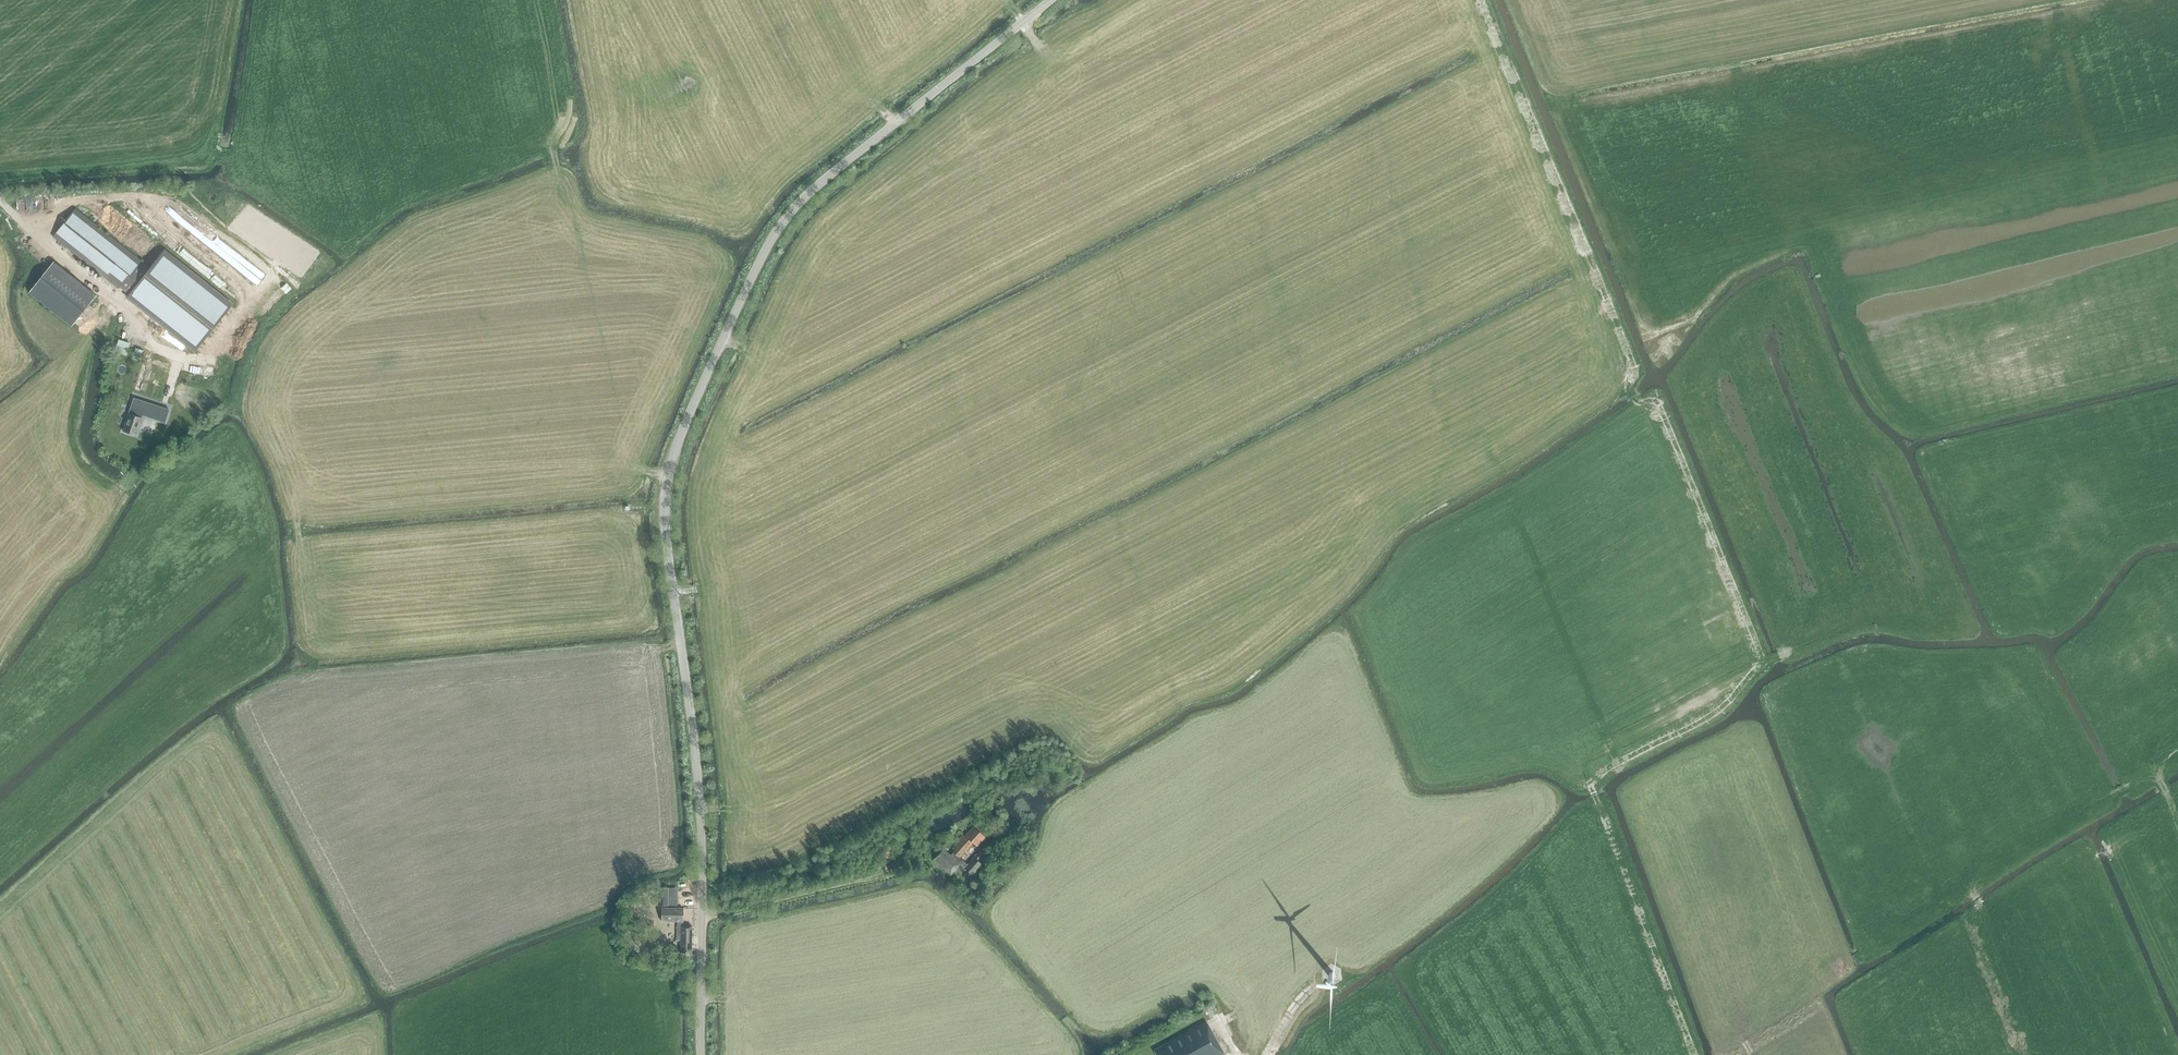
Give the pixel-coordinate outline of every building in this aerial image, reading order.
[(19,210),(39,209),(39,205),(56,204),(56,195),(19,196),(19,210)] [(141,261),(75,209),(53,237),(119,289),(120,288),(129,295),(128,296),(196,351),(231,306),(163,252),(149,270),(140,263),(141,261)] [(28,293),(71,327),(96,296),(53,261),(28,293)] [(260,270),(265,273),(262,277),(266,281),(265,282),(271,286),(280,274),(265,263),(260,270)] [(118,341),(114,353),(126,357),(130,344),(118,341)] [(136,348),(132,359),(140,361),(144,351),(136,348)] [(166,422),(184,363),(146,352),(131,401),(133,402),(124,432),(137,436),(143,415),(166,422)] [(982,835),(987,830),(978,822),(974,827),(982,835)] [(968,866),(959,858),(972,843),(976,847),(985,837),(982,835),(974,827),(952,851),(953,853),(950,856),(943,849),(934,859),(951,875),(955,870),(961,874),(966,869),(972,874),(981,864),(978,862),(974,858),(968,866)] [(889,857),(891,844),(883,843),(882,857),(889,857)] [(978,862),(985,853),(980,849),(973,857),(974,858),(978,862)] [(889,864),(892,875),(905,871),(901,860),(889,864)] [(667,905),(667,888),(657,888),(657,905),(667,905)] [(680,953),(691,953),(691,926),(683,926),(683,909),(661,908),(661,921),(677,922),(677,940),(681,940),(680,953)] [(1206,1022),(1154,1051),(1156,1054),(1224,1054),(1206,1022)]
